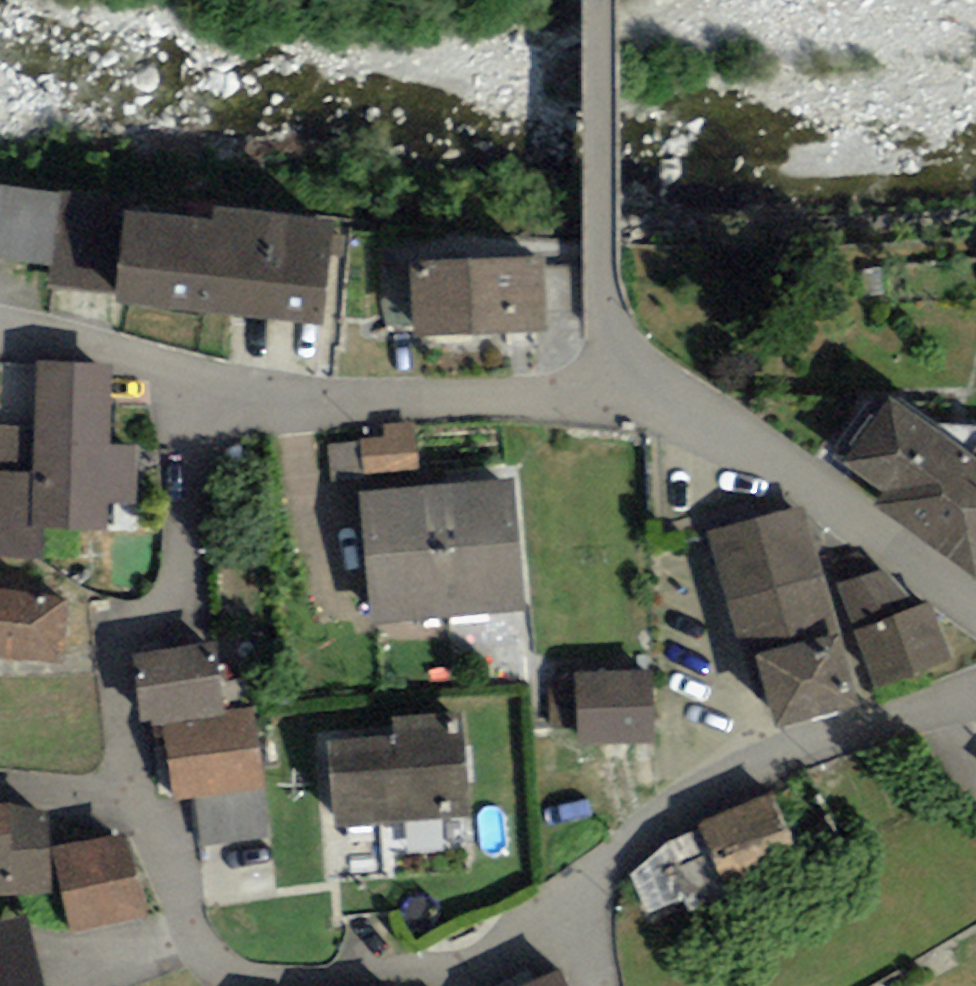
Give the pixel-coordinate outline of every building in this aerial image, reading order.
[(0,182),(0,254),(50,262),(61,192),(0,182)] [(105,206),(93,294),(307,323),(319,235),(105,206)] [(398,265),(400,331),(529,328),(527,262),(398,265)] [(38,353),(37,429),(0,428),(0,548),(45,549),(46,520),(107,521),(108,496),(137,497),(138,439),(118,438),(119,355),(38,353)] [(891,398),(849,459),(884,483),(874,498),(975,568),(975,567),(975,456),(891,398)] [(421,428),(367,431),(369,464),(423,461),(421,428)] [(497,488),(353,501),(363,620),(508,606),(497,488)] [(707,542),(760,729),(845,705),(791,518),(707,542)] [(841,586),(870,682),(937,662),(922,613),(878,626),(864,580),(841,586)] [(0,584),(0,652),(61,658),(69,591),(0,584)] [(217,641),(134,651),(143,720),(168,717),(178,794),(266,783),(256,699),(224,703),(217,641)] [(567,685),(567,741),(642,741),(641,684),(567,685)] [(393,731),(334,734),(339,818),(471,810),(465,706),(392,710),(393,731)] [(773,788),(696,820),(725,891),(802,859),(773,788)] [(54,889),(50,804),(11,794),(0,795),(0,884),(54,889)] [(129,828),(57,844),(76,927),(148,910),(129,828)] [(0,916),(0,985),(46,985),(28,909),(0,916)] [(560,964),(518,985),(571,985),(560,964)]
